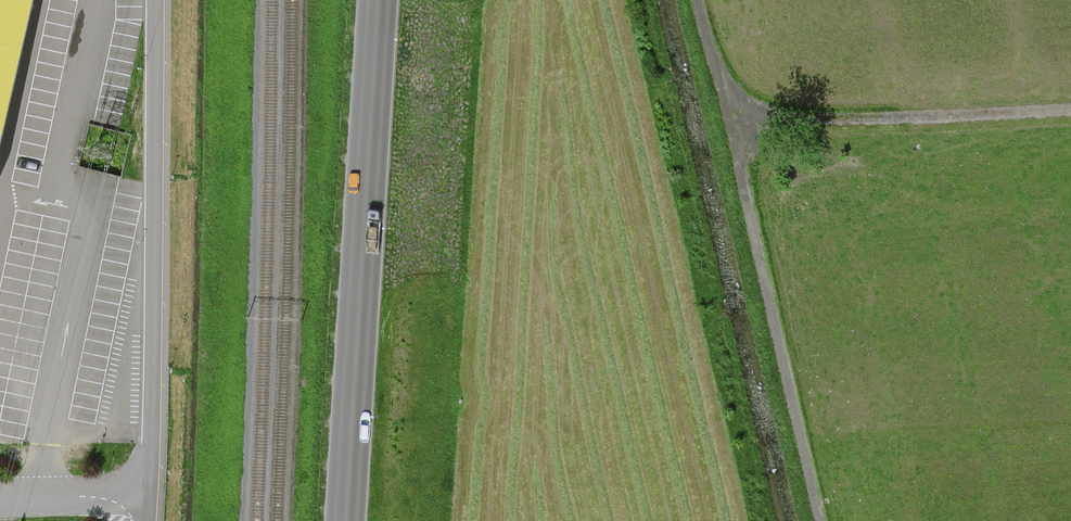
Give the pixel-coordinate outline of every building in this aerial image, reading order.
[(19,0),(0,0),(0,81),(19,0)]
